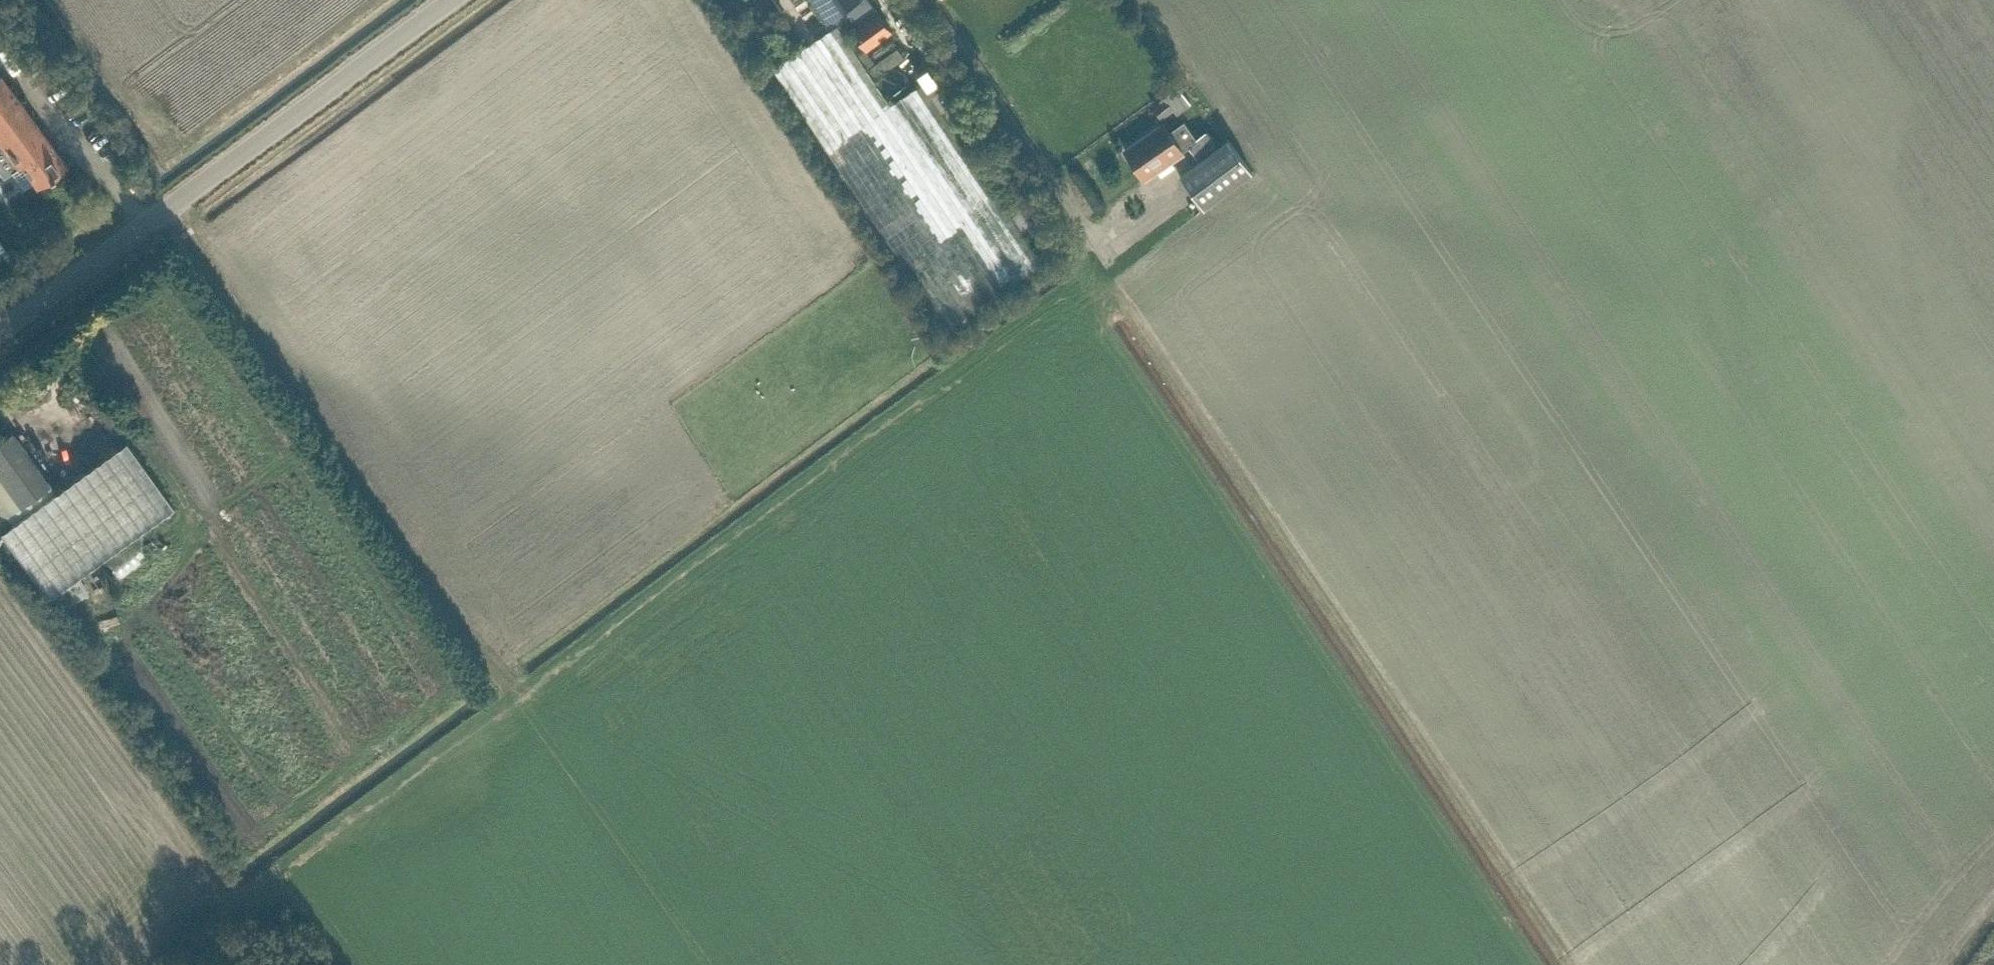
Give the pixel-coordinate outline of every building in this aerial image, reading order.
[(867,69),(866,67),(875,61),(867,50),(892,31),(877,10),(876,11),(868,0),(811,0),(826,21),(825,31),(772,67),(946,326),(1042,262),(941,110),(922,81),(890,103),(874,79),(867,69)] [(945,12),(956,5),(953,0),(936,0),(945,12)] [(898,46),(867,69),(874,79),(905,57),(898,46)] [(938,71),(922,81),(941,110),(957,99),(938,71)] [(4,176),(11,170),(11,171),(23,188),(33,181),(37,185),(67,163),(31,115),(0,73),(0,171),(4,176)] [(1177,114),(1191,103),(1177,83),(1163,94),(1177,114)] [(1183,150),(1190,145),(1198,140),(1196,137),(1185,120),(1170,130),(1165,122),(1126,149),(1146,178),(1184,152),(1183,150)] [(1198,140),(1190,145),(1199,159),(1179,174),(1204,208),(1252,171),(1217,123),(1210,128),(1220,142),(1218,143),(1208,129),(1196,137),(1198,140)] [(39,469),(11,431),(0,439),(0,519),(49,484),(39,469)] [(0,531),(47,597),(173,506),(125,440),(0,531)]
